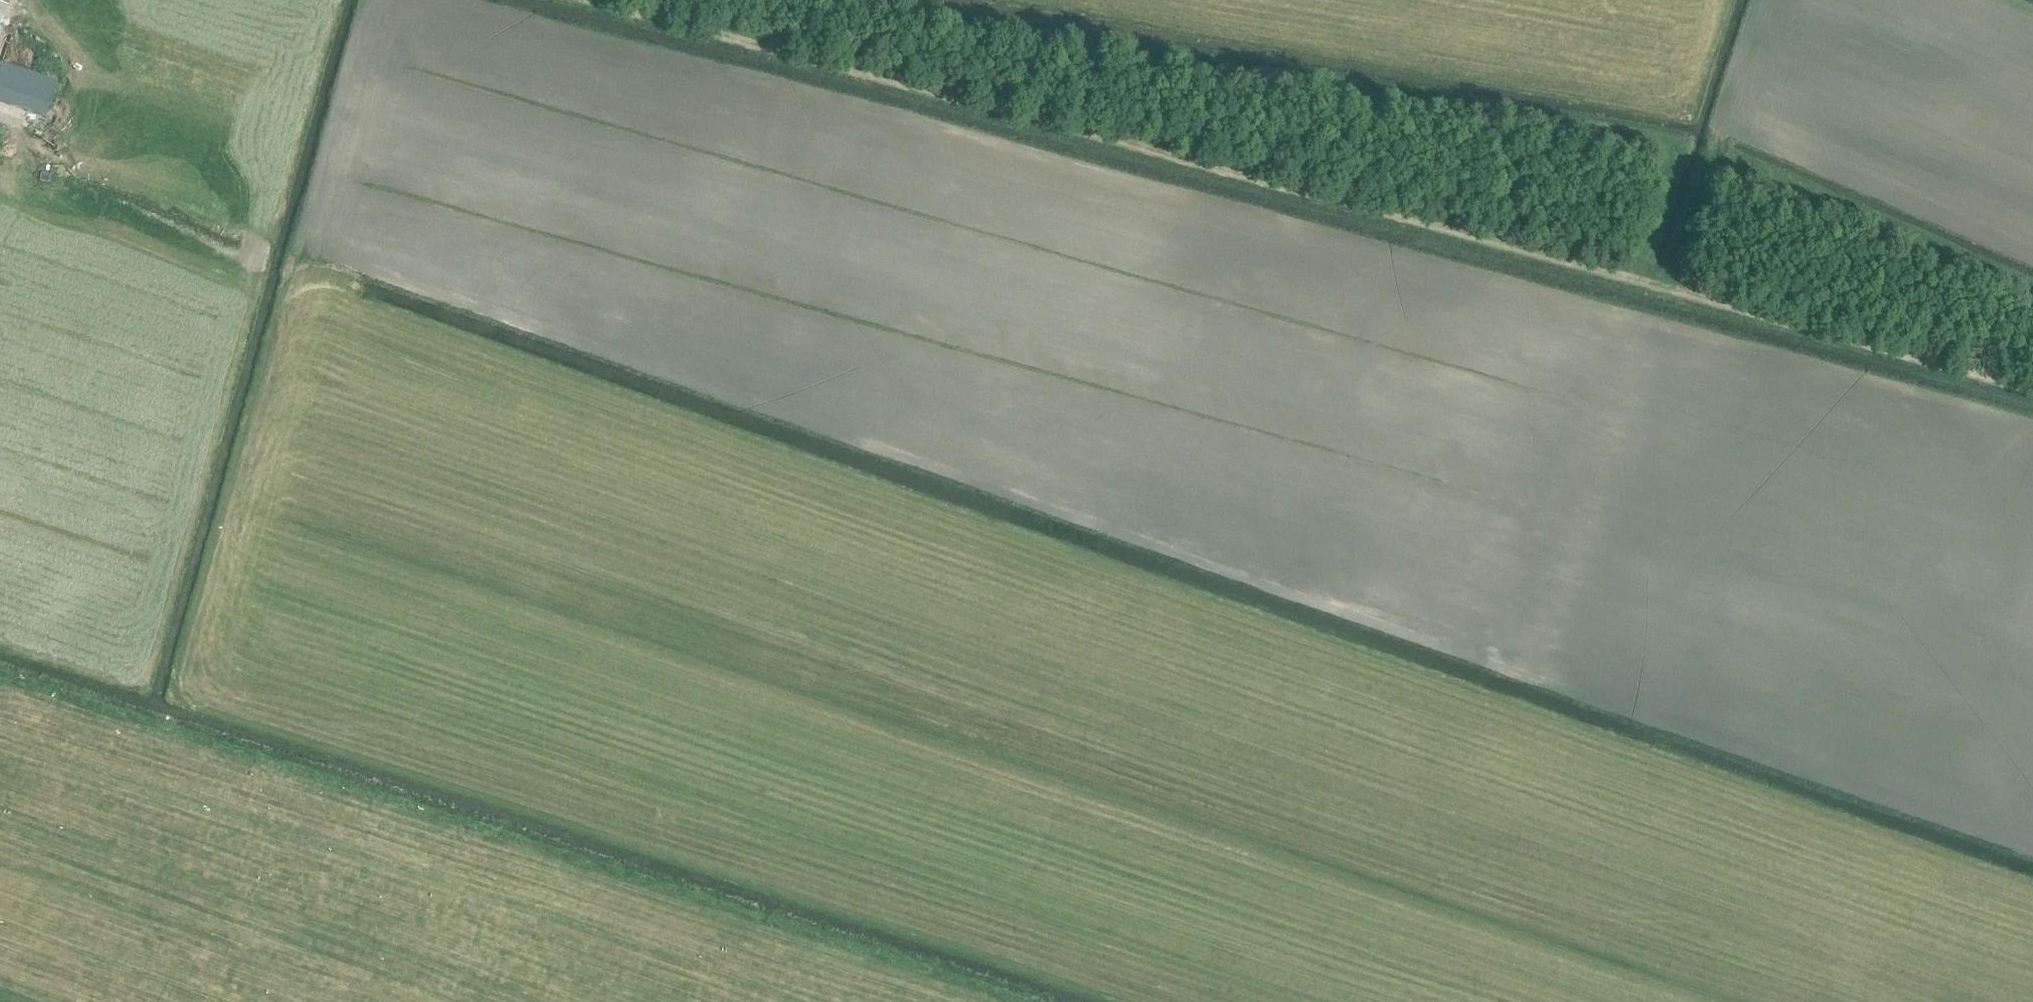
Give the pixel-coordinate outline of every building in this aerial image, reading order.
[(10,21),(14,7),(0,2),(0,18),(10,21)] [(57,80),(1,62),(0,65),(0,102),(45,117),(57,80)]
